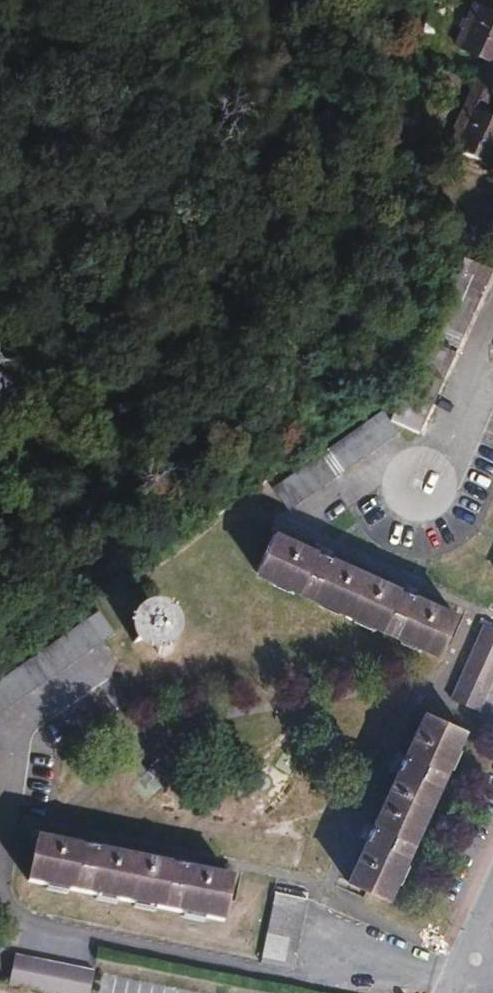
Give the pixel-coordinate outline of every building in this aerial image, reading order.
[(492,71),(492,12),(474,3),(456,45),(483,58),(480,68),(473,66),(467,79),(472,81),(490,90),(491,90),(492,86),(492,75),(492,74),(492,71)] [(472,81),(463,104),(466,105),(447,148),(488,168),(492,158),(492,118),(475,110),(479,99),(484,101),(490,90),(472,81)] [(463,260),(447,296),(427,340),(455,352),(491,272),(481,268),(463,260)] [(425,344),(399,402),(389,424),(417,436),(453,357),(425,344)] [(395,440),(379,416),(265,494),(282,519),(395,440)] [(271,538),(253,575),(345,616),(362,579),(323,561),(313,557),(271,538)] [(313,557),(323,561),(326,553),(316,549),(313,557)] [(396,594),(362,579),(345,616),(435,657),(453,620),(407,599),(396,594)] [(396,594),(407,599),(410,592),(399,587),(396,594)] [(158,656),(162,652),(156,643),(157,634),(168,627),(165,622),(153,629),(147,629),(140,619),(136,622),(143,633),(141,638),(132,644),(135,649),(145,642),(151,644),(158,656)] [(104,642),(89,620),(0,682),(0,715),(104,642)] [(447,698),(475,711),(492,670),(492,631),(480,625),(447,698)] [(398,770),(384,801),(422,819),(461,732),(423,716),(403,759),(398,770)] [(394,756),(390,767),(398,770),(403,759),(394,756)] [(383,902),(422,819),(384,801),(371,830),(366,841),(346,885),(383,902)] [(362,826),(357,837),(366,841),(371,830),(362,826)] [(27,883),(122,904),(131,862),(91,854),(80,851),(35,842),(27,883)] [(92,846),(81,844),(80,851),(91,854),(92,846)] [(182,864),(171,861),(168,870),(180,872),(182,864)] [(168,870),(131,862),(122,904),(220,925),(229,883),(180,872),(168,870)] [(273,892),(259,963),(289,970),(303,899),(273,892)] [(93,971),(11,954),(4,986),(39,992),(88,992),(93,971)]
